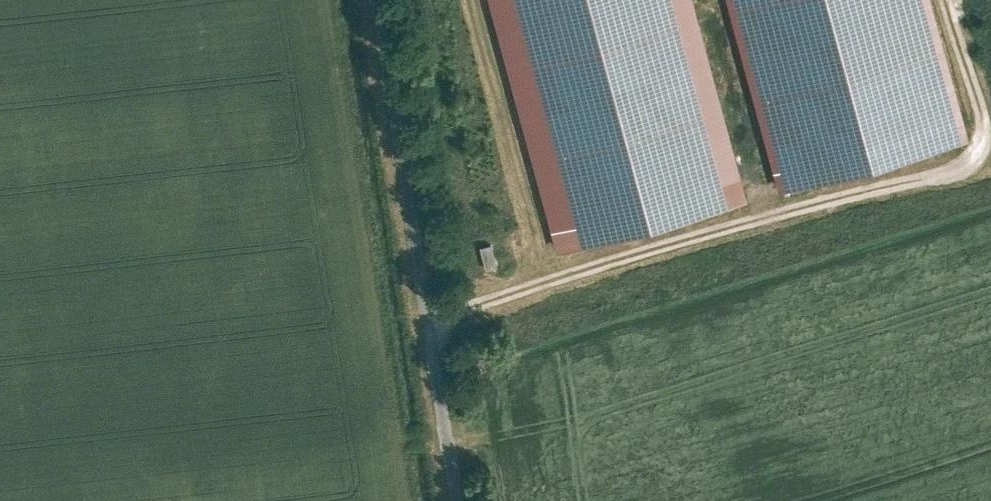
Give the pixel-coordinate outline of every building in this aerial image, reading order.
[(555,253),(748,201),(695,0),(488,0),(555,253)] [(777,188),(966,137),(929,0),(727,0),(777,188)]
